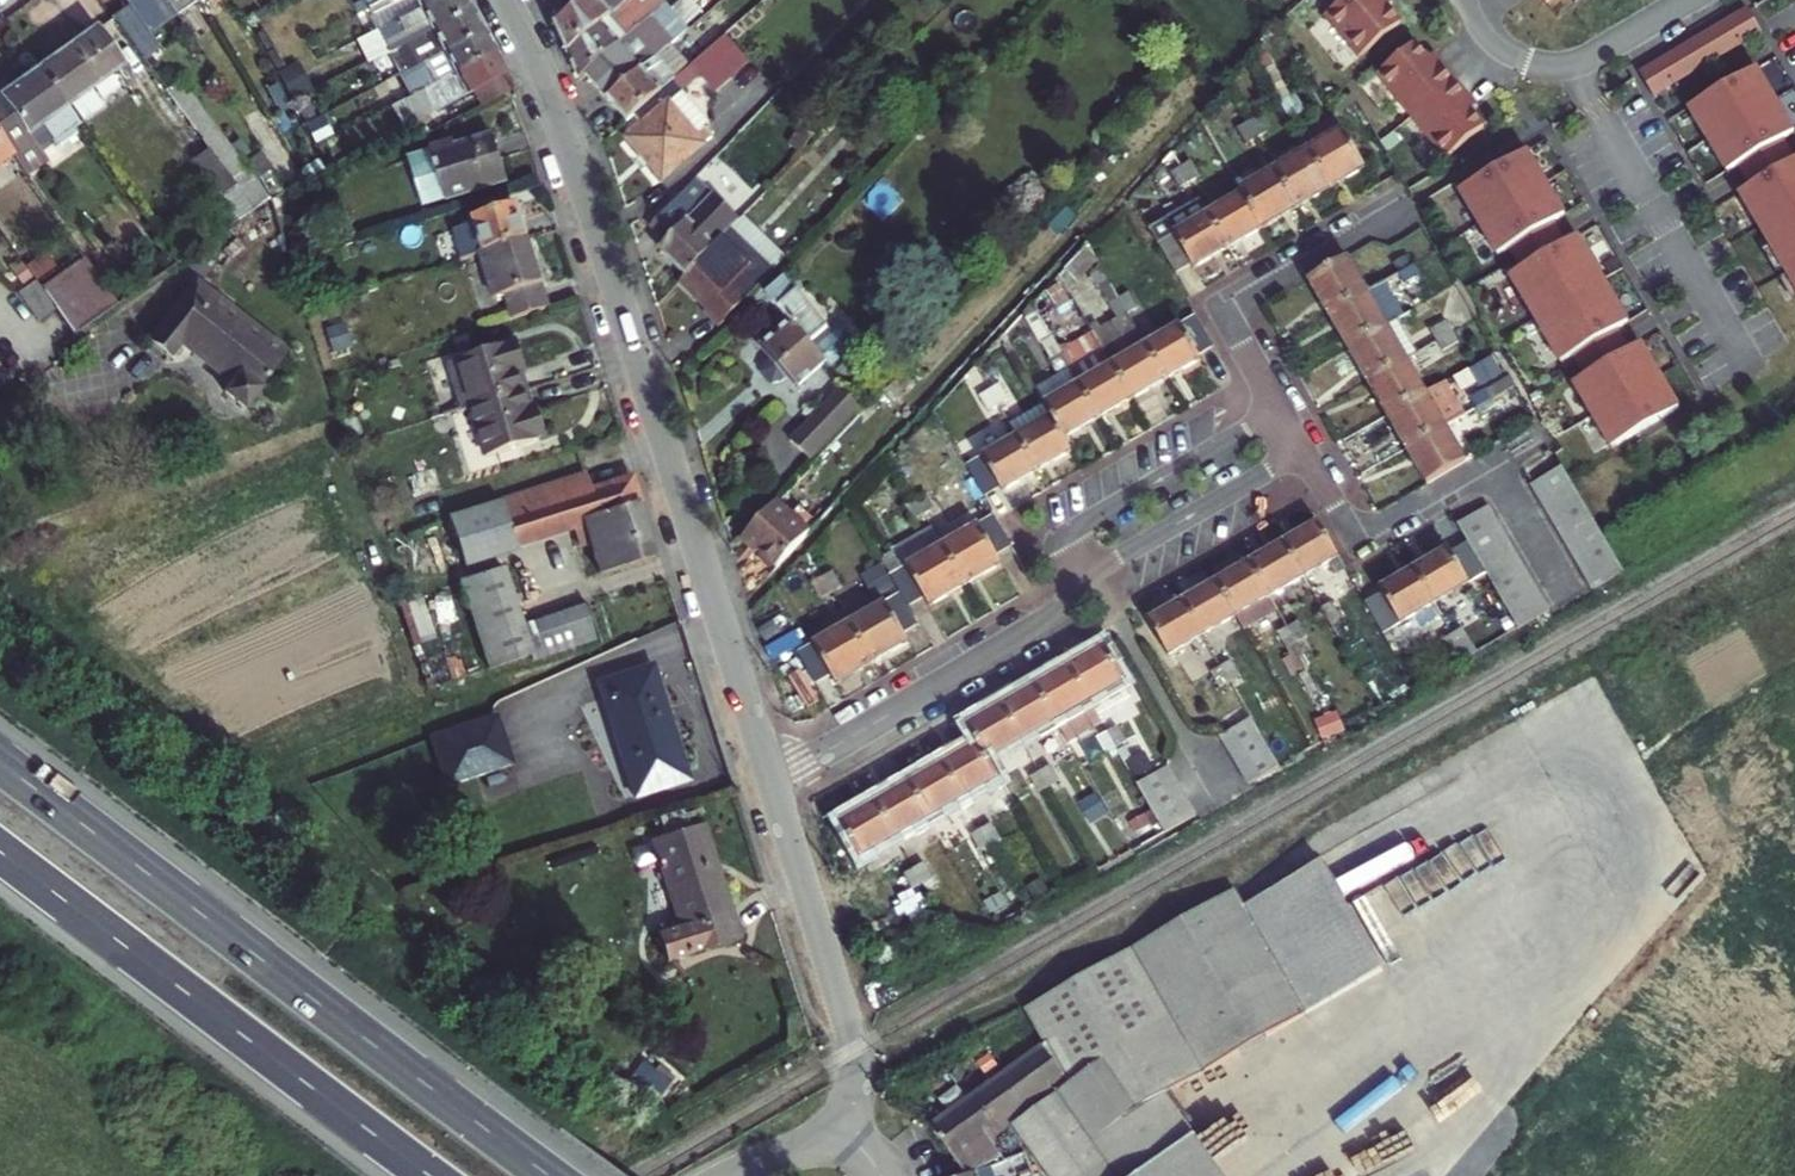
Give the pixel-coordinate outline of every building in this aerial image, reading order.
[(128,5),(126,6),(112,17),(143,59),(158,48),(147,35),(176,15),(166,0),(124,0),(128,5)] [(195,0),(166,0),(176,15),(196,1),(195,0)] [(368,9),(386,0),(364,0),(368,9)] [(436,0),(386,0),(368,9),(372,16),(390,7),(397,21),(418,9),(436,0)] [(466,0),(436,0),(418,9),(397,21),(379,30),(389,51),(430,31),(471,9),(466,0)] [(629,0),(576,0),(552,21),(568,54),(629,0)] [(657,11),(665,4),(662,0),(629,0),(568,54),(580,80),(586,74),(652,16),(657,11)] [(1359,57),(1401,22),(1389,6),(1383,0),(1343,0),(1325,15),(1359,57)] [(688,31),(665,4),(657,11),(652,16),(674,42),(688,31)] [(379,30),(397,21),(390,7),(372,16),(379,30)] [(441,52),(483,30),(471,9),(430,31),(389,51),(400,73),(441,52)] [(1748,9),(1640,73),(1654,95),(1762,31),(1748,9)] [(607,100),(671,45),(674,42),(652,16),(586,74),(607,100)] [(97,28),(39,68),(79,125),(83,122),(82,120),(99,108),(87,90),(122,65),(97,28)] [(389,51),(379,30),(367,36),(358,41),(368,63),(389,51)] [(453,73),(495,51),(483,30),(441,52),(400,73),(411,95),(453,73)] [(749,62),(726,35),(689,67),(633,117),(641,126),(626,138),(662,181),(712,138),(703,128),(709,124),(681,92),(698,76),(713,93),(749,62)] [(1377,74),(1412,116),(1455,80),(1443,65),(1438,69),(1429,58),(1416,42),(1377,74)] [(627,122),(633,117),(689,67),(671,45),(607,100),(627,122)] [(403,100),(414,122),(472,91),(504,74),(507,73),(495,51),(453,73),(411,95),(403,100)] [(1434,54),(1429,58),(1438,69),(1443,65),(1434,54)] [(1291,97),(1268,56),(1257,62),(1281,103),(1290,119),(1300,113),(1291,97)] [(1756,67),(1689,107),(1727,172),(1748,159),(1773,144),(1794,132),(1756,67)] [(39,68),(0,96),(0,137),(13,155),(22,169),(43,154),(56,146),(77,132),(75,128),(79,125),(39,68)] [(512,89),(504,74),(472,91),(480,107),(509,91),(512,89)] [(293,76),(282,81),(289,98),(301,92),(293,76)] [(180,79),(166,90),(208,149),(192,161),(229,211),(211,222),(219,235),(270,200),(254,179),(243,163),(180,79)] [(1455,80),(1412,116),(1446,158),(1485,126),(1472,110),(1463,99),(1468,95),(1455,80)] [(289,108),(277,84),(267,88),(279,113),(289,108)] [(1468,95),(1463,99),(1472,110),(1477,106),(1468,95)] [(1267,133),(1257,117),(1247,123),(1237,129),(1246,145),(1256,139),(1267,133)] [(1365,169),(1336,119),(1302,139),(1308,150),(1240,190),(1242,194),(1208,214),(1199,200),(1150,229),(1176,274),(1191,265),(1193,269),(1365,169)] [(13,155),(0,137),(0,164),(13,155)] [(423,207),(508,181),(494,137),(455,148),(454,143),(408,157),(423,207)] [(1773,144),(1748,159),(1760,180),(1786,165),(1773,144)] [(27,176),(49,162),(55,162),(60,159),(59,152),(56,146),(43,154),(22,169),(27,176)] [(1527,150),(1459,190),(1498,255),(1565,215),(1527,150)] [(271,168),(262,152),(243,163),(254,179),(259,175),(271,168)] [(1200,178),(1191,162),(1181,168),(1172,153),(1164,162),(1179,189),(1189,183),(1200,178)] [(1739,192),(1794,286),(1794,159),(1786,165),(1760,180),(1739,192)] [(277,167),(283,177),(294,171),(288,161),(277,167)] [(301,173),(306,181),(326,170),(321,161),(301,173)] [(285,192),(271,168),(259,175),(273,199),(285,192)] [(724,236),(726,235),(739,221),(713,195),(695,179),(651,225),(666,241),(658,250),(685,276),(707,254),(724,236)] [(527,240),(516,206),(475,218),(476,222),(486,252),(527,240)] [(486,252),(476,222),(454,230),(463,259),(481,253),(486,252)] [(1510,275),(1562,362),(1629,322),(1577,236),(1510,275)] [(513,319),(549,308),(527,240),(486,252),(481,253),(494,299),(507,295),(513,319)] [(1075,281),(1095,259),(1087,245),(1064,270),(1075,281)] [(303,259),(300,249),(286,254),(289,264),(302,260),(303,259)] [(155,257),(164,270),(172,264),(163,252),(155,257)] [(1413,266),(1407,255),(1392,264),(1398,274),(1404,285),(1419,276),(1442,263),(1437,253),(1413,266)] [(731,286),(735,282),(707,254),(685,276),(680,282),(707,309),(704,312),(719,327),(746,299),(731,286)] [(1308,280),(1426,484),(1465,461),(1445,427),(1465,415),(1445,381),(1426,393),(1406,359),(1423,350),(1394,299),(1384,282),(1367,292),(1347,257),(1308,280)] [(118,304),(87,260),(42,293),(54,309),(73,336),(118,304)] [(306,274),(302,260),(289,264),(294,278),(306,274)] [(1001,492),(1071,452),(1063,439),(1200,360),(1198,356),(1213,347),(1195,317),(1146,345),(1128,315),(1138,309),(1129,294),(1119,299),(1100,267),(1091,272),(1094,277),(1089,280),(1101,293),(1116,319),(1110,323),(1118,338),(1106,344),(1101,347),(1103,350),(1085,362),(1075,345),(1071,347),(1056,323),(1046,329),(1032,304),(1023,315),(1040,343),(1040,344),(1059,377),(1036,390),(1044,406),(1010,426),(1016,437),(966,466),(984,497),(999,488),(1001,492)] [(42,293),(28,273),(22,277),(17,281),(23,289),(17,293),(37,320),(54,309),(42,293)] [(1394,299),(1407,292),(1404,285),(1398,274),(1384,282),(1394,299)] [(833,334),(784,278),(766,295),(790,322),(760,348),(771,361),(767,365),(764,374),(773,384),(781,382),(786,378),(796,389),(826,362),(831,368),(854,348),(854,341),(844,331),(837,330),(833,334)] [(203,307),(212,296),(195,282),(185,294),(203,307)] [(285,353),(212,296),(203,307),(185,294),(149,341),(168,356),(179,343),(231,384),(224,393),(243,408),(285,353)] [(1447,322),(1431,330),(1437,341),(1443,351),(1458,342),(1452,332),(1447,322)] [(1106,344),(1101,336),(1096,339),(1101,347),(1106,344)] [(521,373),(527,371),(518,343),(450,364),(464,410),(471,408),(527,390),(521,373)] [(1641,343),(1574,383),(1612,447),(1680,407),(1641,343)] [(979,369),(986,379),(997,371),(991,361),(979,369)] [(1009,400),(999,385),(989,391),(979,397),(988,412),(998,406),(1009,400)] [(1498,385),(1487,391),(1492,399),(1503,394),(1498,385)] [(1487,391),(1486,390),(1471,398),(1476,409),(1482,419),(1521,396),(1515,386),(1503,394),(1492,399),(1487,391)] [(486,458),(548,438),(539,408),(533,410),(527,390),(471,408),(486,458)] [(790,441),(810,461),(860,409),(839,390),(790,441)] [(1562,467),(1531,485),(1593,590),(1624,572),(1562,467)] [(591,494),(586,475),(448,518),(463,566),(516,550),(514,543),(573,524),(577,539),(580,538),(582,544),(589,541),(599,575),(652,558),(628,482),(591,494)] [(908,487),(915,499),(925,493),(917,480),(908,487)] [(934,509),(925,493),(915,499),(905,505),(913,521),(924,515),(934,509)] [(777,568),(809,533),(791,516),(776,503),(744,538),(777,568)] [(1457,524),(1467,542),(1450,552),(1448,549),(1379,589),(1382,593),(1364,603),(1382,634),(1389,630),(1399,624),(1406,635),(1441,615),(1458,605),(1452,593),(1485,574),(1511,618),(1518,629),(1549,611),(1488,506),(1457,524)] [(809,533),(817,524),(799,507),(791,516),(809,533)] [(996,519),(994,516),(942,545),(932,528),(880,558),(901,593),(885,602),(849,624),(813,645),(797,653),(815,685),(831,676),(836,685),(872,664),(908,642),(903,634),(919,624),(909,606),(923,598),(928,607),(964,585),(1001,565),(996,556),(1011,547),(996,519)] [(1310,587),(1303,577),(1338,557),(1318,523),(1148,621),(1168,656),(1237,616),(1242,626),(1276,607),(1310,587)] [(873,599),(893,589),(881,565),(860,575),(873,599)] [(488,668),(531,655),(532,660),(598,639),(587,605),(522,626),(503,567),(460,581),(488,668)] [(822,578),(812,584),(821,600),(831,594),(841,587),(833,572),(822,578)] [(420,594),(397,602),(412,647),(436,639),(420,594)] [(1330,624),(1341,618),(1332,603),(1321,609),(1330,624)] [(1511,618),(1500,624),(1506,635),(1518,629),(1511,618)] [(1286,649),(1297,643),(1303,654),(1311,649),(1305,638),(1307,637),(1299,622),(1288,628),(1278,634),(1286,649)] [(1462,628),(1452,635),(1441,641),(1451,656),(1461,649),(1467,659),(1476,653),(1462,628)] [(1388,644),(1395,640),(1389,630),(1382,634),(1388,644)] [(1123,682),(1103,647),(967,726),(977,744),(841,823),(861,858),(997,779),(987,761),(1055,721),(1067,742),(1101,722),(1096,715),(1129,697),(1121,683),(1123,682)] [(1456,665),(1467,659),(1461,649),(1451,656),(1456,665)] [(424,657),(417,659),(427,691),(434,689),(433,688),(424,657)] [(1232,661),(1221,667),(1211,673),(1220,689),(1230,682),(1241,676),(1232,661)] [(598,682),(633,797),(687,780),(652,666),(598,682)] [(1279,767),(1261,735),(1251,719),(1220,737),(1248,785),(1279,767)] [(1096,739),(1105,754),(1116,748),(1126,742),(1117,726),(1107,733),(1096,739)] [(512,728),(449,748),(463,793),(526,774),(512,728)] [(1050,766),(1040,772),(1029,778),(1039,793),(1049,787),(1059,782),(1050,766)] [(1137,785),(1146,802),(1155,817),(1164,834),(1195,816),(1186,799),(1168,767),(1137,785)] [(332,797),(336,807),(351,801),(347,791),(332,797)] [(991,824),(971,836),(980,852),(1001,840),(991,824)] [(702,825),(653,840),(679,926),(657,934),(665,962),(737,939),(702,825)] [(1305,1014),(1382,969),(1321,862),(1243,907),(1234,891),(1027,1010),(1046,1044),(1042,1047),(1069,1085),(1058,1094),(1058,1095),(1014,1126),(1042,1166),(1049,1175),(1220,1175),(1162,1097),(1305,1014)] [(903,875),(912,890),(923,884),(933,878),(924,863),(914,869),(903,875)] [(1042,1047),(930,1127),(966,1175),(968,1175),(970,1175),(1002,1157),(988,1138),(1010,1122),(1014,1126),(1058,1095),(1058,1094),(1069,1085),(1042,1047)] [(1021,1168),(1024,1175),(1034,1175),(1026,1154),(970,1175),(968,1175),(1000,1175),(1021,1168)] [(1038,1168),(1044,1175),(1049,1175),(1042,1166),(1038,1168)]
